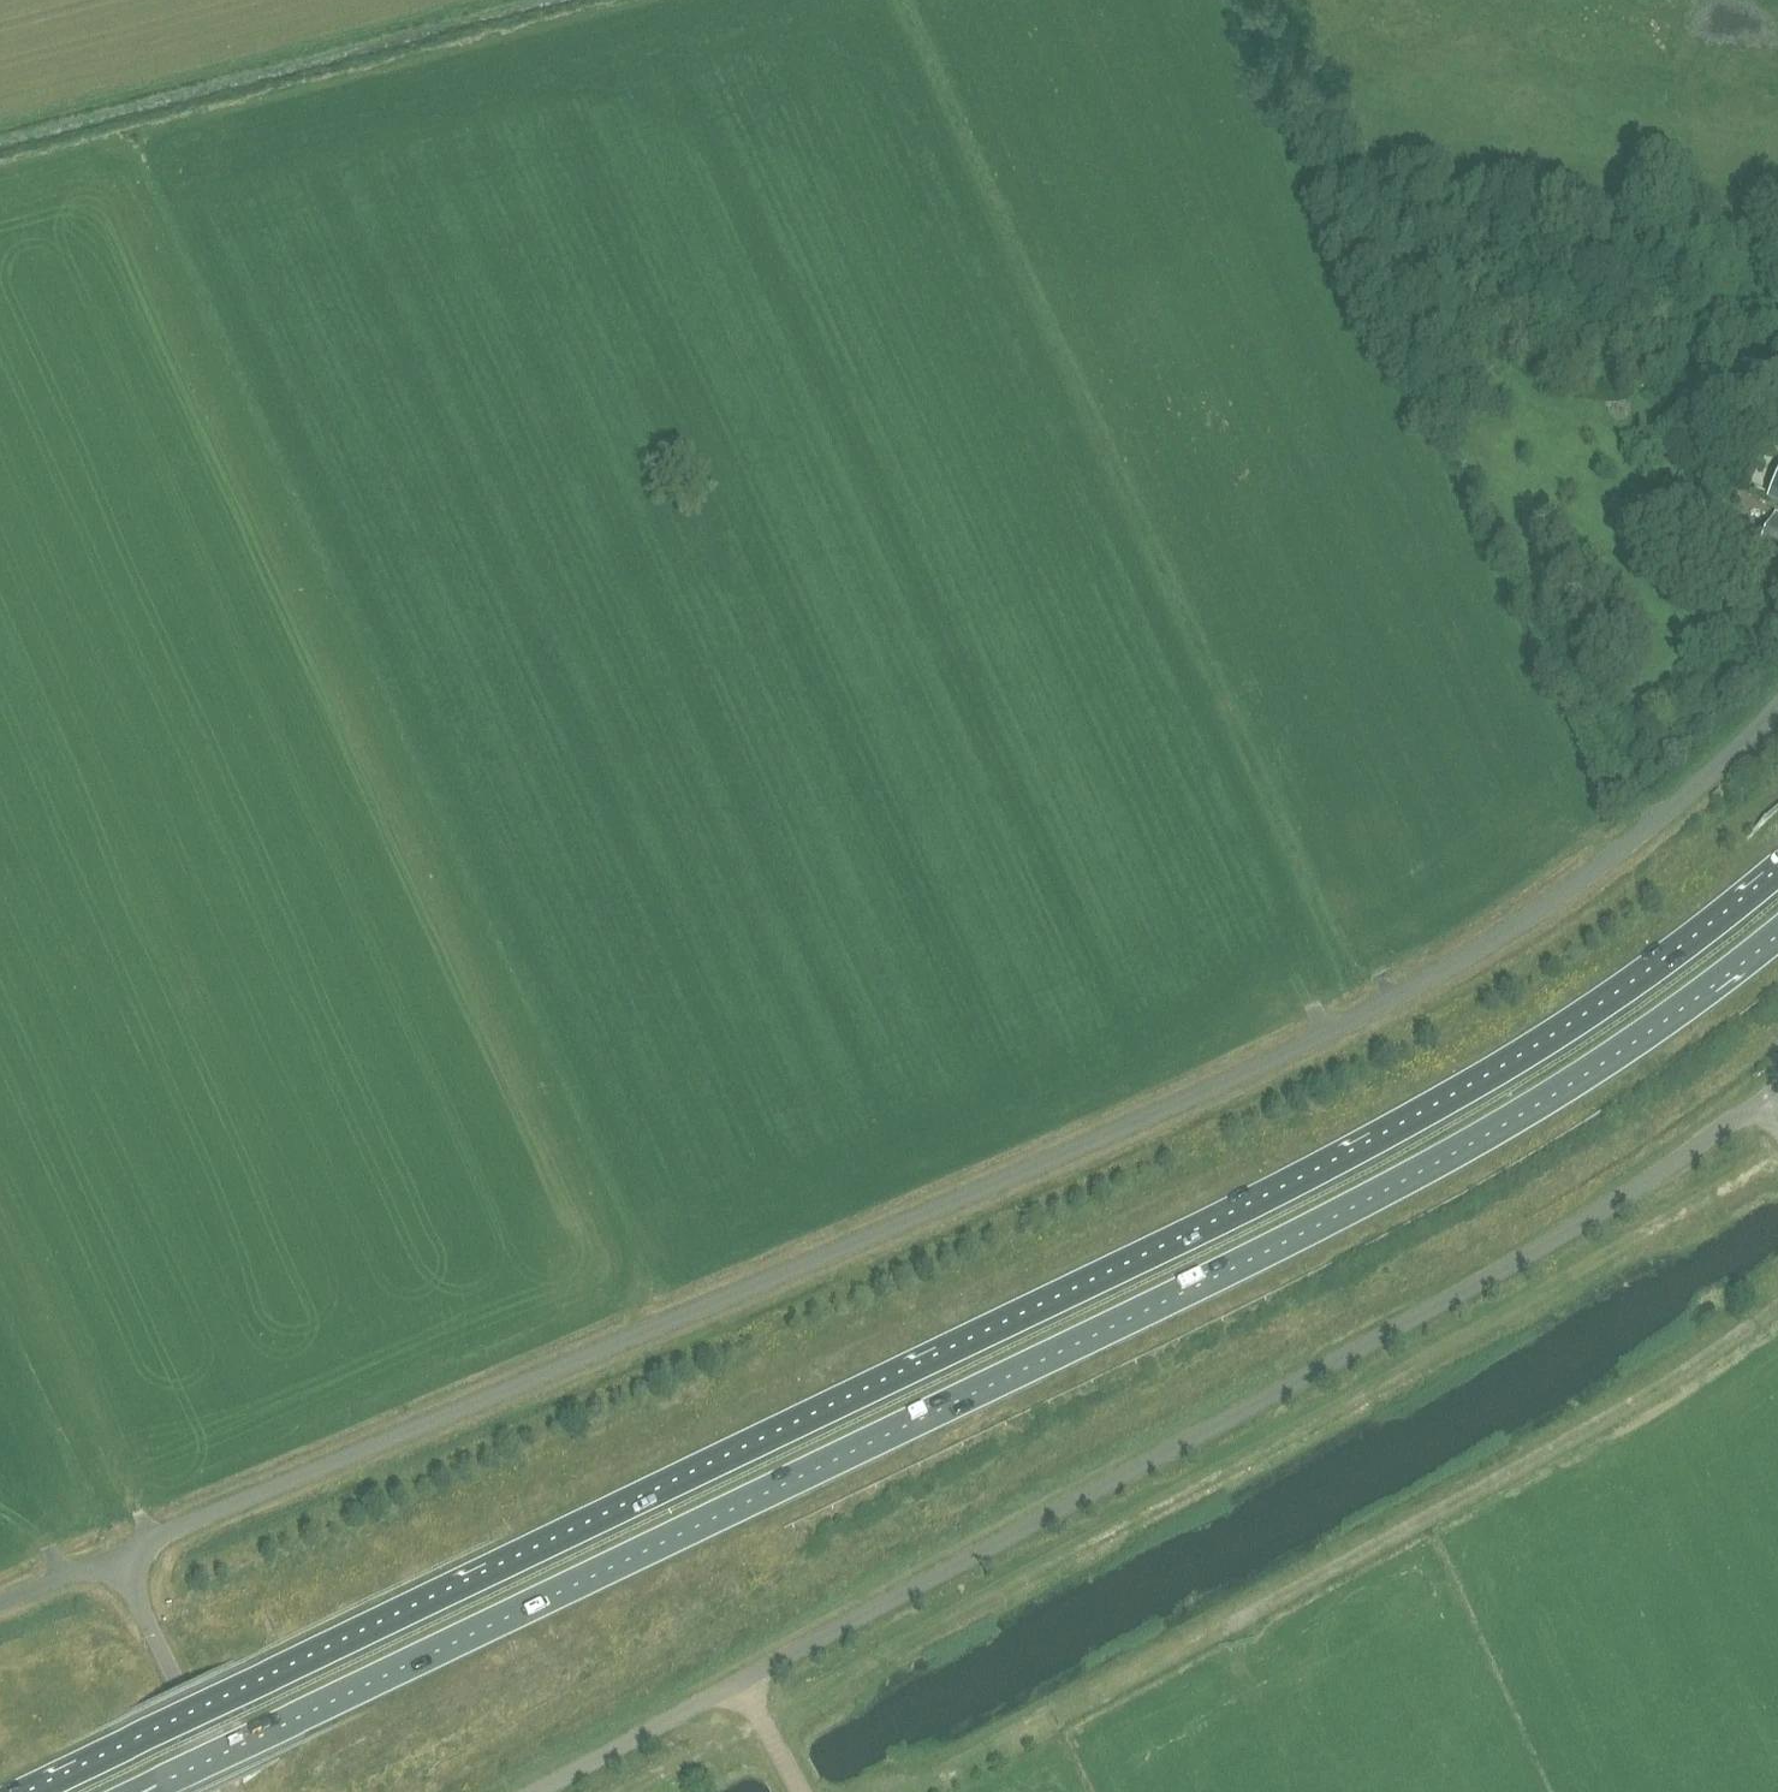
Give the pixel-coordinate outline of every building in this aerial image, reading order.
[(1768,499),(1777,504),(1777,477),(1768,499)] [(1775,516),(1755,559),(1777,570),(1777,517),(1775,516)]
